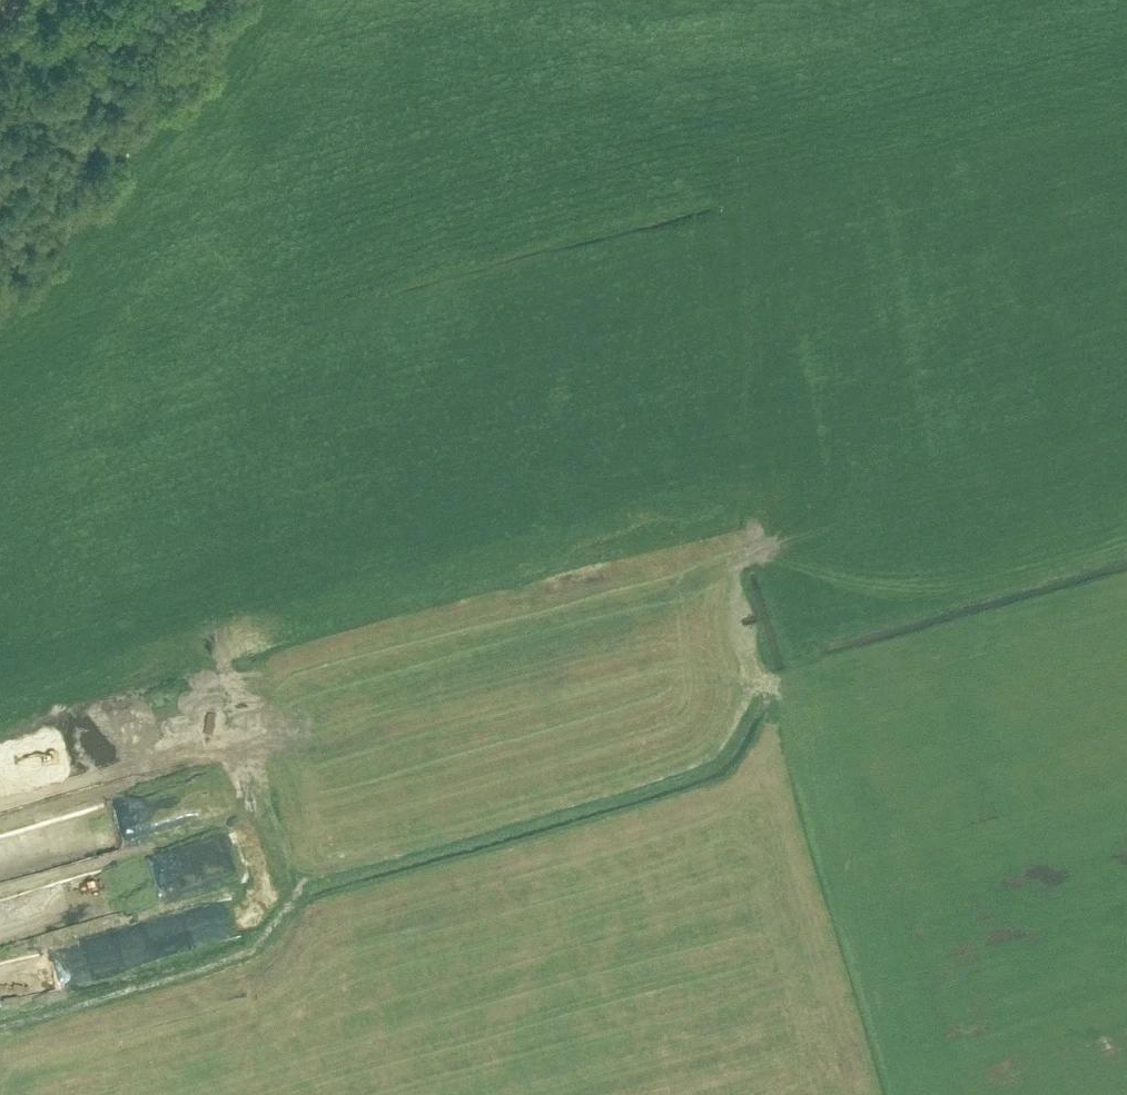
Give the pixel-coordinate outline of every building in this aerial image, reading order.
[(143,931),(116,933),(118,965),(145,964),(143,931)]
